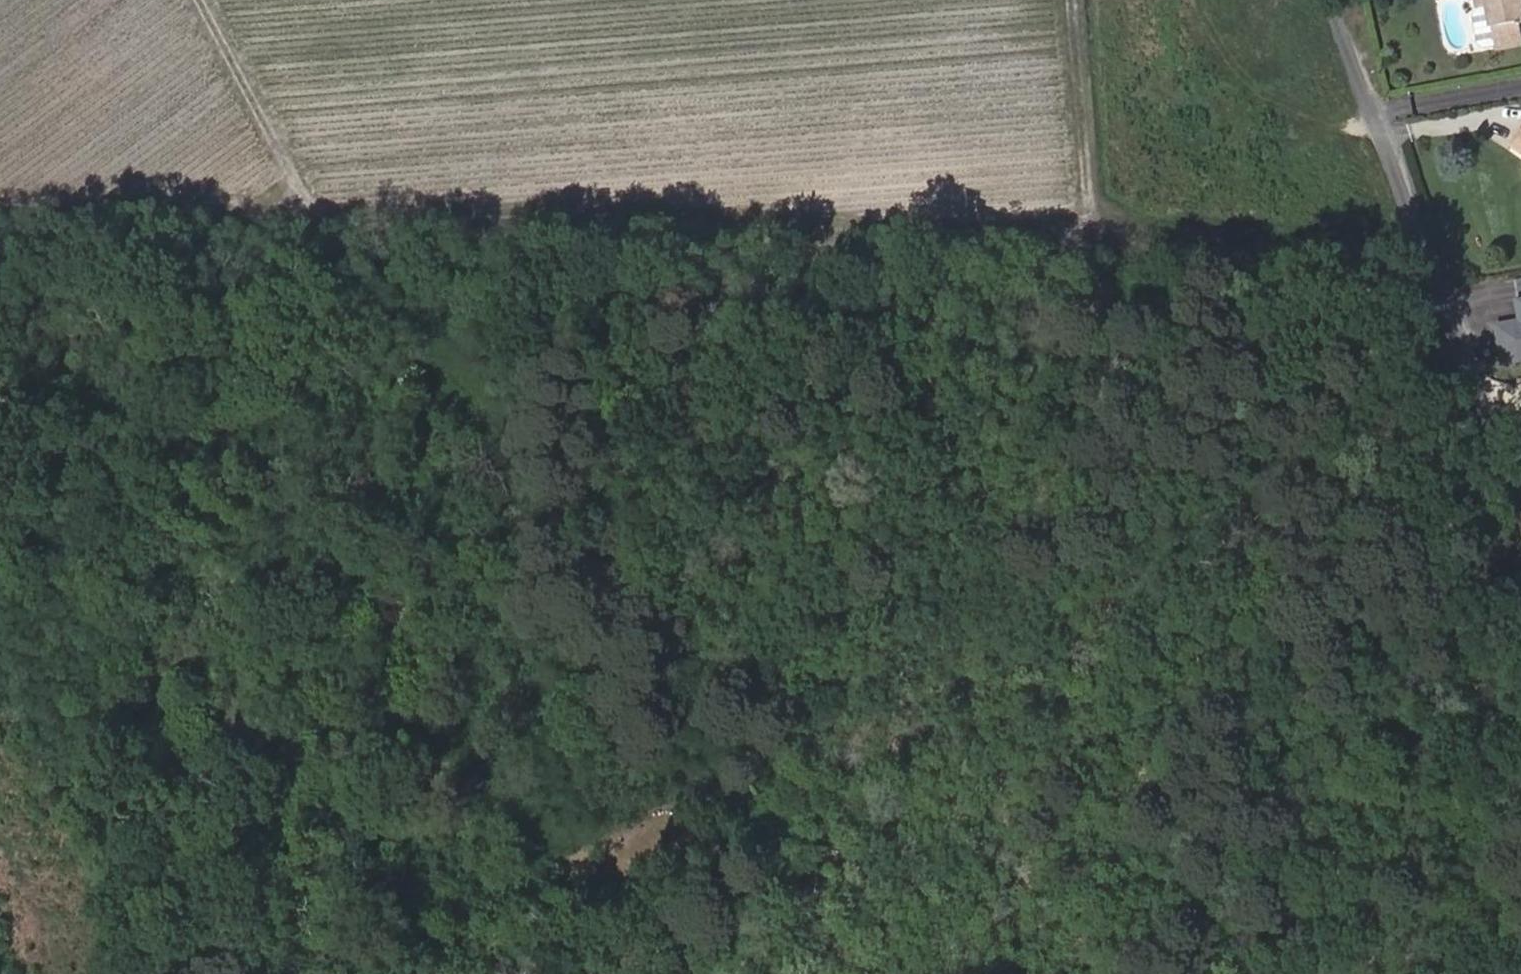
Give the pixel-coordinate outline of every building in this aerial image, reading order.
[(1482,10),(1477,13),(1476,19),(1481,44),(1484,49),(1490,50),(1500,48),(1500,49),(1520,45),(1520,0),(1480,0),(1482,10)] [(1494,327),(1501,367),(1520,363),(1520,299),(1516,300),(1520,322),(1494,327)]
